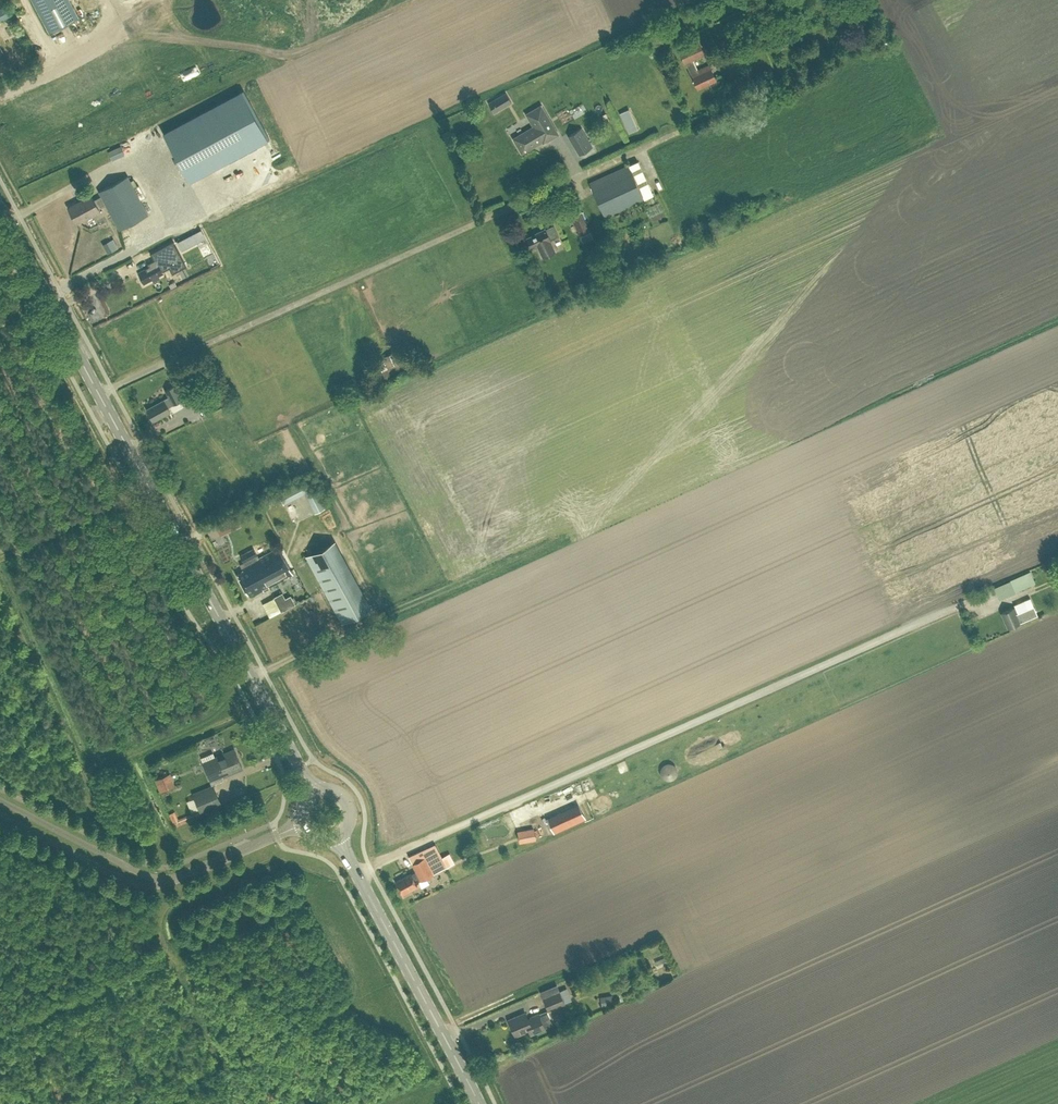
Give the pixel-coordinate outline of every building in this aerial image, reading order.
[(70,0),(32,0),(49,32),(79,17),(70,0)] [(0,8),(0,20),(11,14),(6,5),(0,8)] [(708,64),(698,69),(692,58),(702,53),(697,42),(679,51),(684,62),(684,61),(697,86),(699,85),(701,87),(715,80),(708,64)] [(163,132),(189,181),(268,139),(241,90),(163,132)] [(505,92),(487,102),(490,107),(493,112),(510,101),(507,97),(505,92)] [(534,125),(513,137),(522,151),(539,142),(538,140),(541,138),(543,141),(557,133),(541,105),(527,113),(534,125)] [(581,127),(570,134),(577,145),(581,153),(592,146),(588,138),(581,127)] [(589,182),(604,216),(643,198),(629,165),(589,182)] [(68,207),(76,222),(99,210),(98,207),(105,204),(119,229),(148,213),(128,175),(98,191),(101,195),(93,198),(91,195),(68,207)] [(581,211),(570,216),(579,236),(590,230),(581,211)] [(549,240),(558,236),(553,224),(535,232),(536,233),(525,238),(529,247),(536,244),(542,256),(554,250),(549,240)] [(201,229),(178,241),(182,249),(206,237),(201,229)] [(115,240),(104,246),(108,253),(118,247),(115,240)] [(144,284),(163,273),(162,270),(170,266),(173,272),(185,266),(173,242),(152,253),(155,260),(148,263),(150,266),(138,272),(144,284)] [(400,361),(395,351),(384,356),(388,366),(400,361)] [(173,404),(183,399),(176,385),(166,390),(169,396),(147,408),(154,420),(170,411),(168,406),(173,403),(173,404)] [(305,493),(315,512),(325,507),(310,478),(279,493),(284,503),(305,493)] [(235,512),(225,517),(230,529),(240,524),(235,512)] [(335,539),(305,555),(340,622),(371,607),(335,539)] [(275,559),(274,558),(282,553),(279,547),(259,558),(254,547),(240,554),(245,564),(241,567),(243,570),(238,573),(242,582),(248,579),(249,581),(257,577),(253,571),(275,559)] [(248,579),(242,582),(248,593),(253,590),(255,593),(292,574),(292,573),(282,553),(274,558),(275,559),(253,571),(257,577),(249,581),(248,579)] [(1025,574),(1010,581),(1015,591),(1030,585),(1025,574)] [(291,596),(285,600),(281,593),(274,597),(282,610),(295,603),(291,596)] [(1000,612),(1007,627),(1037,614),(1033,605),(1017,612),(1015,606),(1000,612)] [(215,758),(203,763),(204,766),(209,777),(212,784),(223,779),(222,775),(242,767),(235,750),(215,758)] [(154,780),(159,793),(174,787),(169,774),(154,780)] [(214,786),(204,790),(194,794),(201,811),(221,803),(217,793),(214,786)] [(578,805),(549,818),(555,832),(585,819),(578,805)] [(521,829),(523,842),(536,840),(534,827),(521,829)] [(442,856),(447,866),(454,862),(449,852),(442,856)] [(410,872),(395,880),(402,894),(420,885),(421,886),(430,882),(427,876),(433,873),(424,857),(412,863),(416,871),(411,873),(410,872)] [(362,899),(370,913),(374,911),(366,896),(362,899)] [(558,990),(564,1003),(571,1000),(566,987),(558,990)] [(558,990),(542,997),(548,1010),(564,1003),(558,990)] [(538,1013),(544,1028),(552,1024),(546,1010),(538,1013)] [(525,1012),(508,1019),(510,1024),(509,1024),(511,1030),(512,1029),(515,1035),(529,1029),(531,1034),(544,1028),(538,1013),(530,1017),(530,1018),(528,1019),(525,1012)]
